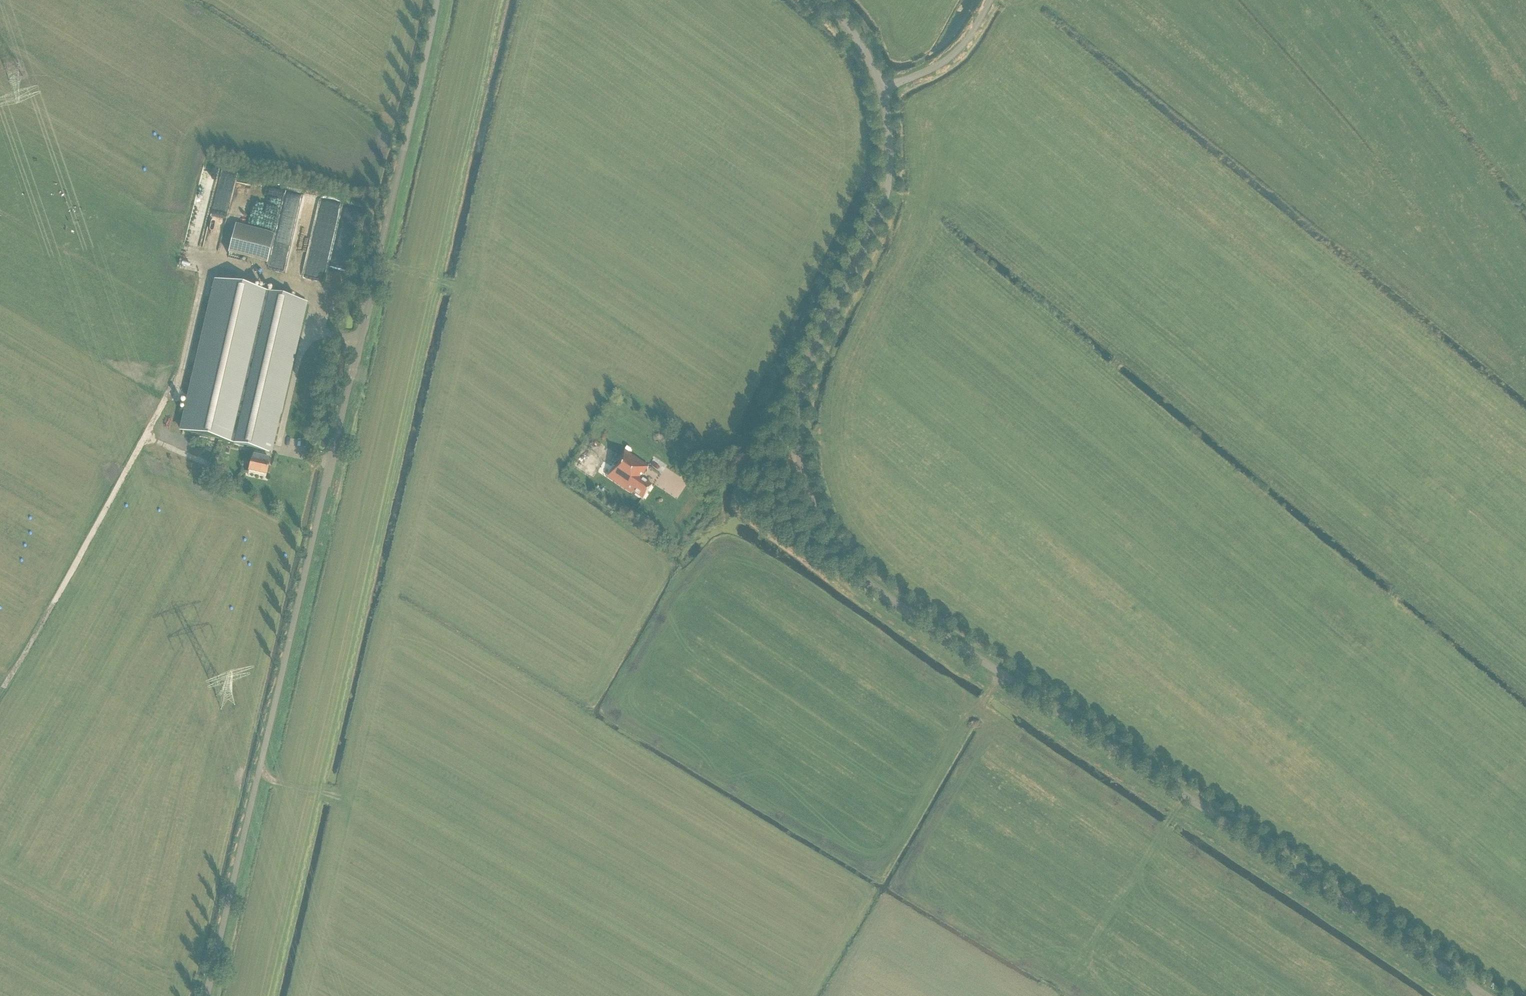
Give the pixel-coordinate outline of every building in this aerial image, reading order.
[(217,180),(206,226),(224,231),(238,173),(222,169),(219,181),(217,180)] [(359,229),(364,204),(319,196),(320,195),(286,189),(281,215),(297,218),(289,261),(293,262),(292,271),(305,273),(315,217),(339,221),(338,225),(359,229)] [(274,235),(235,225),(227,255),(267,265),(274,235)] [(306,302),(217,282),(182,434),(255,451),(252,462),(250,462),(248,474),(265,478),(268,466),(270,454),(271,454),(306,302)] [(649,467),(625,451),(609,474),(607,473),(605,475),(608,476),(606,478),(632,495),(632,494),(643,501),(653,486),(642,479),(649,467)]
